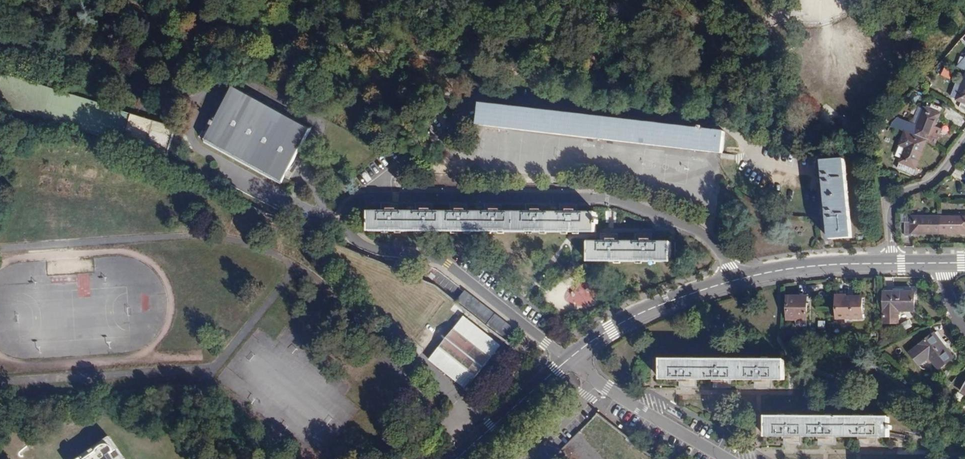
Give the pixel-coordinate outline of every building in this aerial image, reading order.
[(963,86),(957,83),(952,97),(958,99),(957,100),(964,102),(964,103),(964,81),(963,86)] [(237,89),(206,144),(284,187),(288,179),(314,132),(237,89)] [(930,110),(925,108),(925,109),(918,125),(915,124),(898,116),(893,120),(891,126),(912,134),(927,140),(929,141),(934,146),(942,129),(936,126),(940,114),(942,115),(945,109),(933,103),(930,110)] [(513,107),(479,105),(477,125),(511,128),(513,107)] [(589,117),(513,107),(511,128),(586,137),(589,117)] [(619,120),(589,117),(586,137),(617,140),(619,120)] [(695,128),(619,120),(617,140),(692,150),(695,128)] [(727,132),(695,128),(692,150),(726,154),(727,132)] [(927,140),(912,134),(900,162),(906,164),(916,168),(927,140)] [(846,161),(823,163),(825,188),(828,223),(829,241),(852,239),(846,161)] [(918,169),(916,168),(906,164),(904,170),(916,174),(918,169)] [(596,214),(369,212),(369,229),(458,230),(571,231),(596,231),(596,224),(598,224),(598,219),(596,219),(596,214)] [(910,222),(910,233),(940,233),(940,216),(910,216),(910,222)] [(940,216),(940,233),(964,233),(964,216),(940,216)] [(606,243),(589,243),(589,261),(670,262),(670,244),(644,244),(644,241),(639,241),(635,241),(635,244),(615,243),(615,240),(611,240),(606,240),(606,243)] [(586,279),(567,290),(578,308),(597,297),(586,279)] [(520,334),(464,289),(455,301),(510,346),(520,334)] [(913,291),(883,291),(883,322),(897,322),(897,307),(913,307),(913,291)] [(807,297),(788,297),(788,319),(807,319),(807,297)] [(862,301),(837,300),(837,320),(862,320),(862,301)] [(466,313),(447,335),(484,364),(501,341),(466,313)] [(934,331),(910,349),(919,361),(929,353),(938,365),(952,355),(934,331)] [(449,337),(429,358),(466,387),(484,364),(449,337)] [(675,360),(660,360),(660,380),(681,380),(681,382),(682,382),(690,382),(690,380),(715,380),(715,382),(717,382),(724,382),(724,380),(756,380),(756,382),(757,382),(765,382),(765,380),(783,380),(783,361),(675,360)] [(889,419),(765,418),(765,437),(784,437),(784,439),(794,439),(794,437),(819,437),(819,440),(828,440),(828,437),(860,437),(860,440),(869,440),(869,437),(889,438),(889,430),(891,430),(891,426),(889,426),(889,419)] [(75,458),(124,458),(108,436),(82,454),(75,458)]
